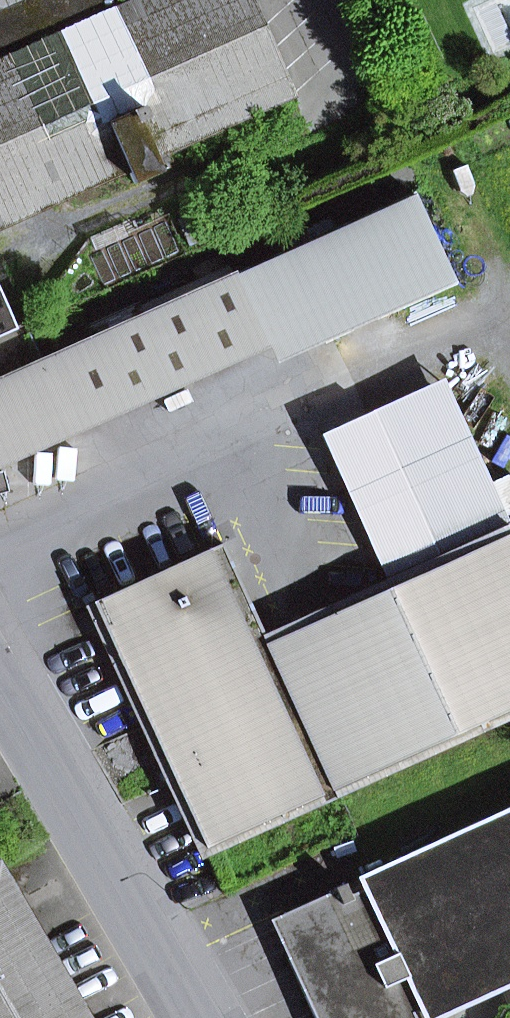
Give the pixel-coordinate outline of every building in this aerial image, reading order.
[(155,158),(293,96),(250,0),(13,0),(0,6),(0,227),(128,170),(155,158)] [(155,158),(128,170),(134,183),(161,171),(155,158)] [(456,284),(415,193),(283,252),(325,343),(456,284)] [(90,238),(99,258),(124,247),(115,227),(90,238)] [(277,365),(325,343),(283,252),(41,361),(46,370),(0,391),(0,468),(269,347),(277,365)] [(17,329),(0,291),(0,336),(17,329)] [(46,370),(41,361),(0,379),(0,391),(46,370)] [(507,524),(441,381),(322,434),(391,585),(509,532),(509,531),(507,524)] [(509,710),(509,532),(391,585),(310,621),(253,646),(209,550),(92,603),(174,782),(187,776),(218,843),(319,797),(322,804),(337,798),(334,790),(509,710)] [(223,543),(209,550),(253,646),(310,621),(306,612),(263,631),(223,543)] [(205,849),(218,843),(187,776),(174,782),(205,849)] [(334,888),(336,892),(285,914),(320,990),(306,997),(315,1017),(403,1017),(417,1011),(420,1017),(438,1017),(509,985),(509,807),(334,888)] [(0,871),(0,1017),(85,1017),(0,871)]
